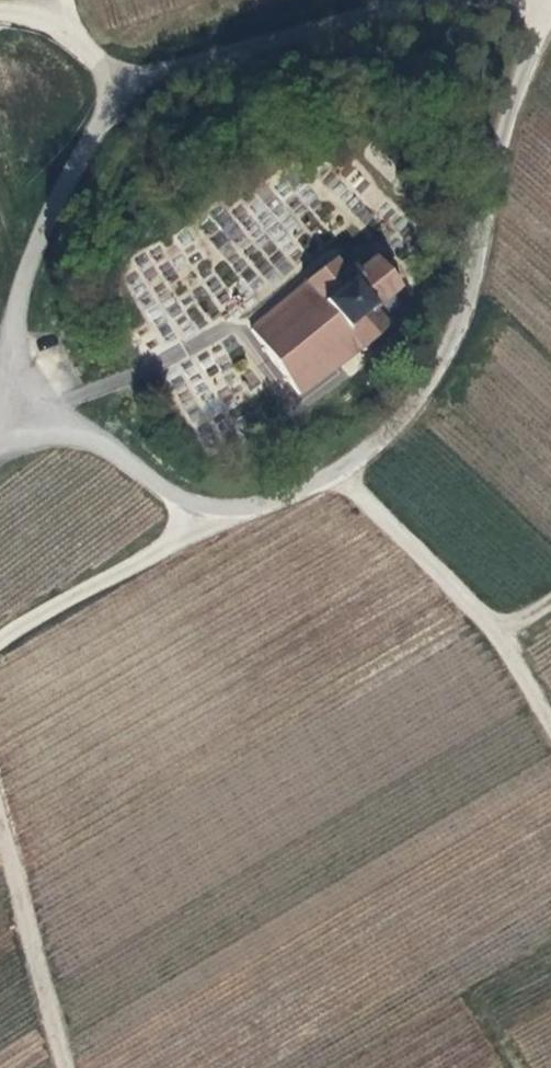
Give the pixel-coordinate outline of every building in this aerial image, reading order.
[(245,332),(291,397),(352,354),(355,354),(399,324),(386,305),(393,300),(371,269),(350,283),(346,277),(339,282),(331,271),(245,332)]
